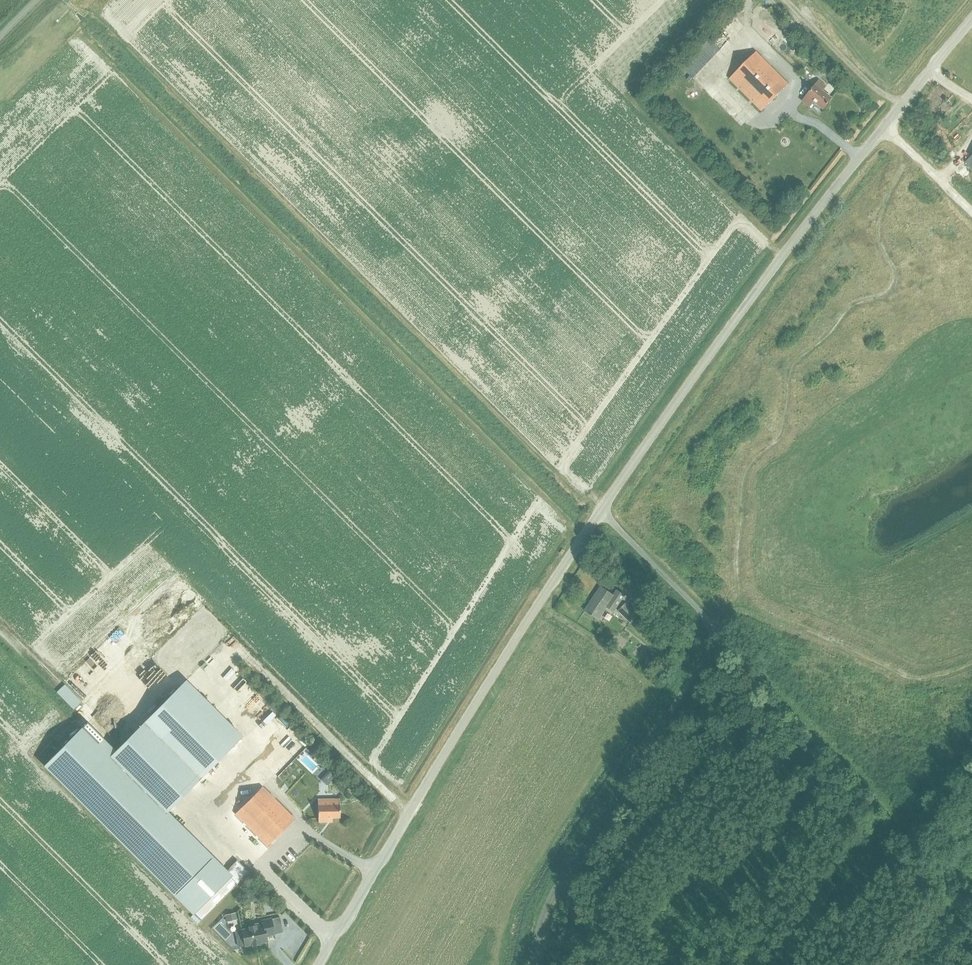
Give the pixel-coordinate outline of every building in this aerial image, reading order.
[(784,25),(769,35),(774,41),(788,32),(784,25)] [(711,37),(683,67),(694,77),(722,47),(711,37)] [(730,79),(763,110),(789,83),(772,67),(756,51),(730,79)] [(815,100),(824,108),(832,98),(823,91),(826,86),(819,81),(804,100),(810,106),(815,100)] [(617,590),(614,595),(600,585),(583,610),(597,620),(607,606),(613,610),(624,594),(617,590)] [(620,612),(630,623),(637,617),(626,606),(620,612)] [(228,675),(236,683),(243,676),(235,668),(228,675)] [(76,707),(84,698),(67,681),(58,690),(76,707)] [(246,681),(237,691),(246,699),(255,690),(246,681)] [(236,744),(179,687),(109,757),(103,750),(109,744),(87,722),(45,764),(201,920),(249,873),(237,861),(225,872),(167,814),(236,744)] [(118,701),(114,705),(123,715),(127,712),(118,701)] [(286,733),(277,739),(280,744),(289,738),(286,733)] [(323,778),(329,782),(334,774),(328,770),(323,778)] [(235,814),(268,846),(294,819),(262,787),(235,814)] [(318,800),(318,822),(328,822),(328,818),(340,818),(339,799),(318,800)] [(257,892),(247,894),(248,902),(258,901),(257,892)] [(287,906),(282,902),(276,908),(281,912),(287,906)] [(228,920),(240,920),(240,911),(228,911),(228,920)] [(255,926),(249,927),(250,928),(242,930),(245,946),(253,944),(253,945),(259,944),(259,943),(267,941),(266,936),(274,934),(271,919),(262,921),(263,925),(256,927),(255,926)]
